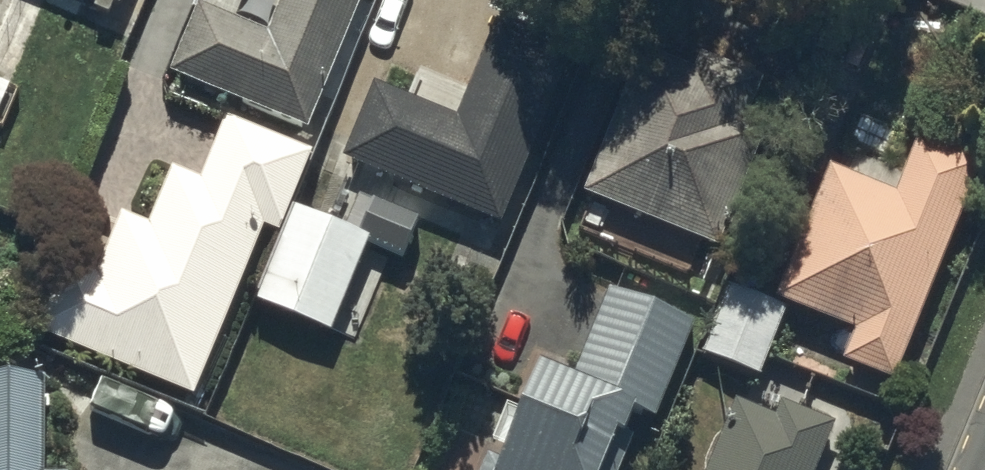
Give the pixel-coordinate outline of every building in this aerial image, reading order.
[(122,13),(127,0),(91,0),(122,13)] [(310,137),(366,0),(286,0),(270,40),(201,12),(173,81),(310,137)] [(345,167),(503,233),(574,61),(499,30),(460,125),(376,91),(345,167)] [(643,57),(584,202),(720,258),(785,98),(702,65),(696,78),(643,57)] [(13,88),(0,83),(0,119),(13,88)] [(267,234),(282,240),(315,160),(229,125),(203,187),(175,175),(151,233),(124,222),(99,280),(66,267),(36,339),(196,405),(267,234)] [(845,370),(896,390),(983,174),(920,148),(898,203),(832,176),(779,308),(857,339),(845,370)] [(361,245),(405,263),(420,227),(376,208),(361,245)] [(260,311),(334,341),(371,251),(297,221),(260,311)] [(693,327),(608,290),(567,392),(540,381),(524,415),(503,407),(479,469),(625,469),(638,436),(627,432),(634,412),(656,420),(693,327)] [(706,361),(762,383),(788,316),(732,294),(706,361)] [(48,386),(0,386),(0,469),(47,469),(48,386)] [(838,431),(784,409),(778,424),(739,408),(714,469),(822,469),(838,431)]
